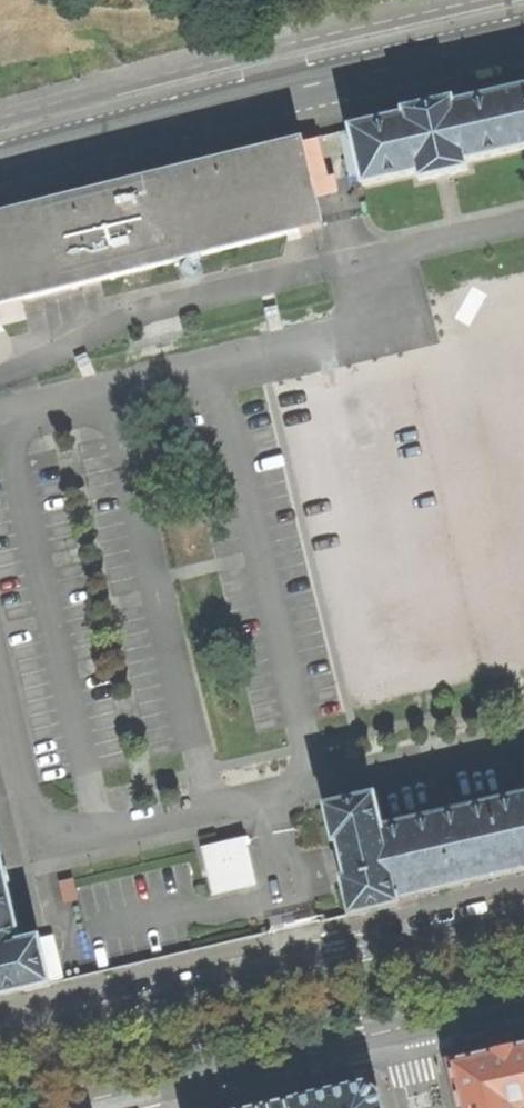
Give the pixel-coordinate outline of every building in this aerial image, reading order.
[(350,129),(363,186),(417,174),(419,181),(432,178),(432,179),(455,174),(455,173),(468,170),(466,162),(523,149),(523,89),(453,105),(452,101),(429,107),(403,113),(404,116),(350,129)] [(0,216),(0,324),(24,318),(20,300),(322,226),(301,142),(0,216)] [(351,916),(400,905),(399,899),(523,870),(523,796),(382,829),(375,797),(326,808),(334,844),(338,843),(347,879),(342,880),(351,916)] [(232,844),(203,850),(213,894),(249,885),(243,861),(236,862),(232,844)] [(50,986),(50,983),(40,939),(20,943),(0,856),(0,996),(25,990),(26,991),(50,986)] [(51,936),(40,939),(50,983),(61,981),(51,936)] [(509,1051),(460,1063),(453,1074),(461,1107),(521,1107),(523,1107),(523,1047),(509,1051)] [(378,1094),(364,1085),(305,1098),(297,1100),(299,1107),(381,1107),(378,1094)]
